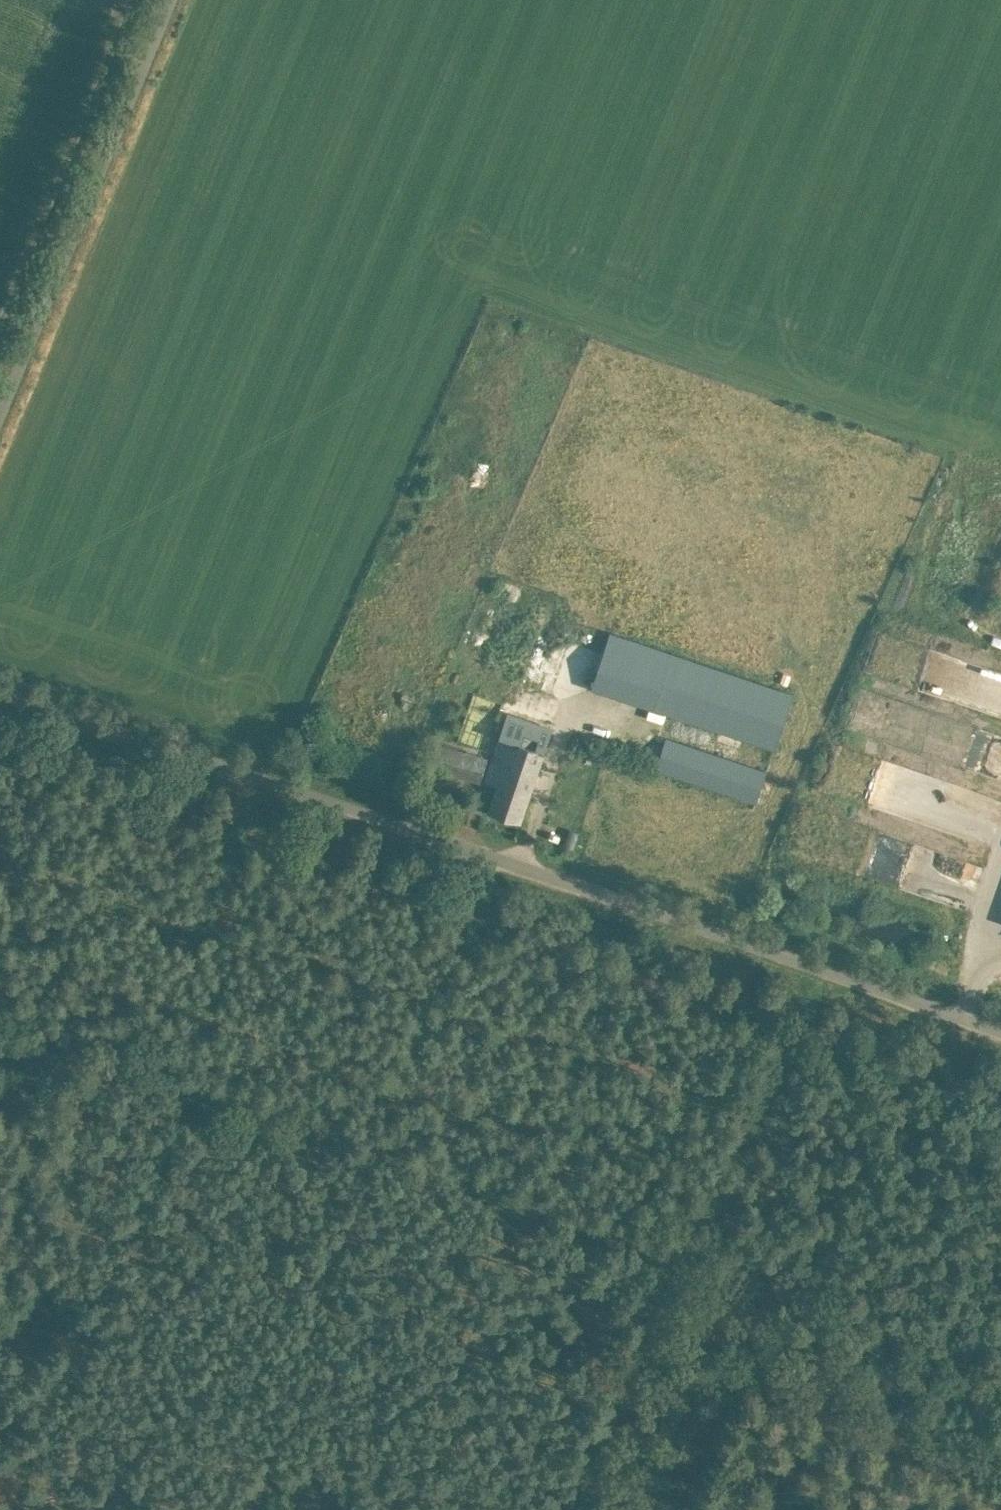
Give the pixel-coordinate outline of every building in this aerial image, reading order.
[(794,694),(611,632),(592,688),(654,708),(653,710),(775,751),(794,694)] [(478,670),(536,690),(549,655),(491,634),(478,670)] [(499,783),(497,789),(490,808),(521,819),(553,727),(510,712),(487,778),(499,783)] [(656,747),(662,749),(656,767),(757,802),(767,771),(660,735),(656,747)] [(437,741),(436,746),(429,765),(480,782),(489,758),(437,741)]
